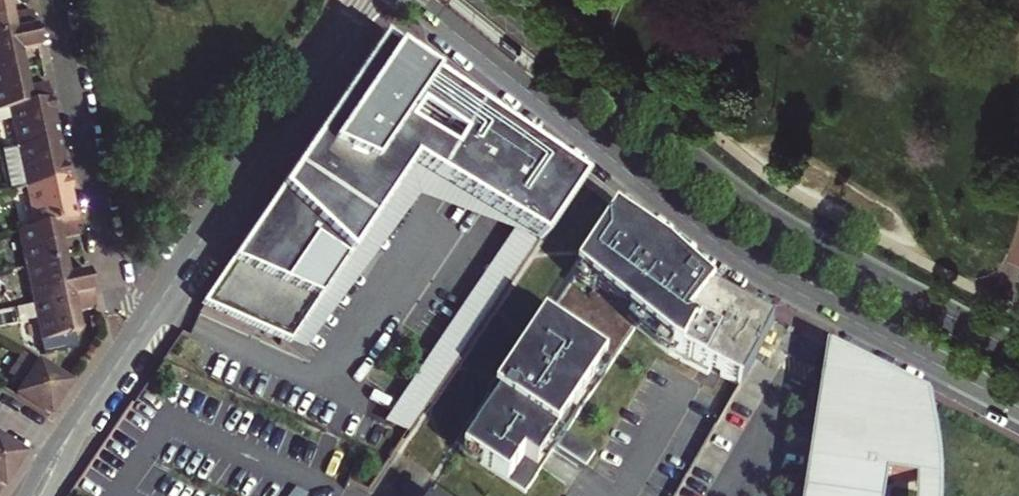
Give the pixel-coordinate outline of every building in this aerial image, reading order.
[(34,29),(31,13),(11,17),(8,0),(0,0),(0,37),(34,29)] [(23,70),(19,54),(39,50),(34,29),(0,37),(0,75),(23,70)] [(580,180),(376,43),(207,295),(310,341),(446,209),(512,233),(385,422),(407,437),(580,180)] [(50,102),(47,85),(27,89),(23,70),(0,75),(0,113),(8,111),(50,102)] [(16,151),(59,141),(50,102),(8,111),(16,151)] [(25,192),(68,183),(59,141),(16,151),(25,192)] [(34,231),(76,222),(68,183),(25,192),(34,231)] [(672,254),(619,212),(615,218),(579,271),(643,325),(679,354),(739,386),(755,358),(774,320),(714,288),(672,254)] [(26,271),(64,263),(60,243),(80,239),(76,222),(34,231),(18,235),(26,271)] [(33,307),(92,294),(87,274),(68,279),(64,263),(26,271),(33,307)] [(570,433),(643,325),(579,271),(460,449),(528,495),(561,447),(591,468),(600,453),(570,433)] [(41,344),(80,336),(75,315),(95,311),(92,294),(33,307),(41,344)] [(885,478),(914,483),(926,485),(926,477),(925,465),(923,449),(921,439),(920,431),(919,422),(917,414),(915,405),(914,398),(912,392),(896,383),(896,387),(876,384),(877,374),(826,347),(803,495),(882,495),(885,478)] [(48,419),(69,385),(21,355),(8,376),(22,386),(15,397),(48,419)] [(938,487),(936,462),(934,446),(932,432),(926,399),(912,392),(914,398),(915,405),(917,414),(919,422),(920,431),(921,439),(923,449),(925,465),(926,477),(926,485),(914,483),(914,495),(938,495),(938,487)] [(23,456),(0,442),(0,492),(23,456)]
